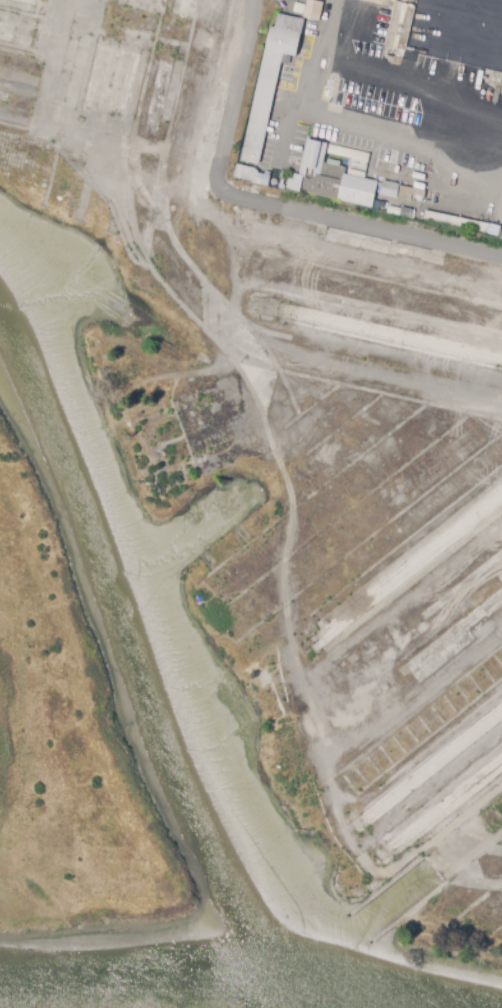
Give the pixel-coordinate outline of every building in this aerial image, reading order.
[(304,18),(308,0),(312,0),(323,3),(319,22),(304,18)] [(405,52),(385,47),(395,2),(415,6),(405,52)] [(258,165),(240,161),(271,27),(275,28),(278,14),(304,20),(296,57),(287,55),(285,64),(281,63),(258,165)] [(433,132),(425,131),(427,122),(426,122),(427,114),(434,116),(432,124),(435,124),(433,132)] [(293,177),(294,170),(299,171),(307,136),(326,141),(322,160),(344,165),(343,170),(377,178),(372,205),(284,186),(287,176),(293,177)] [(268,186),(255,183),(234,178),(237,164),(254,168),(258,172),(258,173),(270,176),(268,186)] [(270,186),(271,178),(279,180),(278,188),(270,186)] [(396,198),(380,195),(383,181),(399,185),(396,198)] [(410,218),(400,216),(400,215),(393,214),(395,207),(401,209),(401,207),(412,209),(410,218)] [(487,233),(424,220),(425,211),(489,224),(487,233)] [(352,819),(347,813),(355,806),(360,813),(352,819)] [(431,942),(419,938),(422,929),(434,934),(431,942)]
